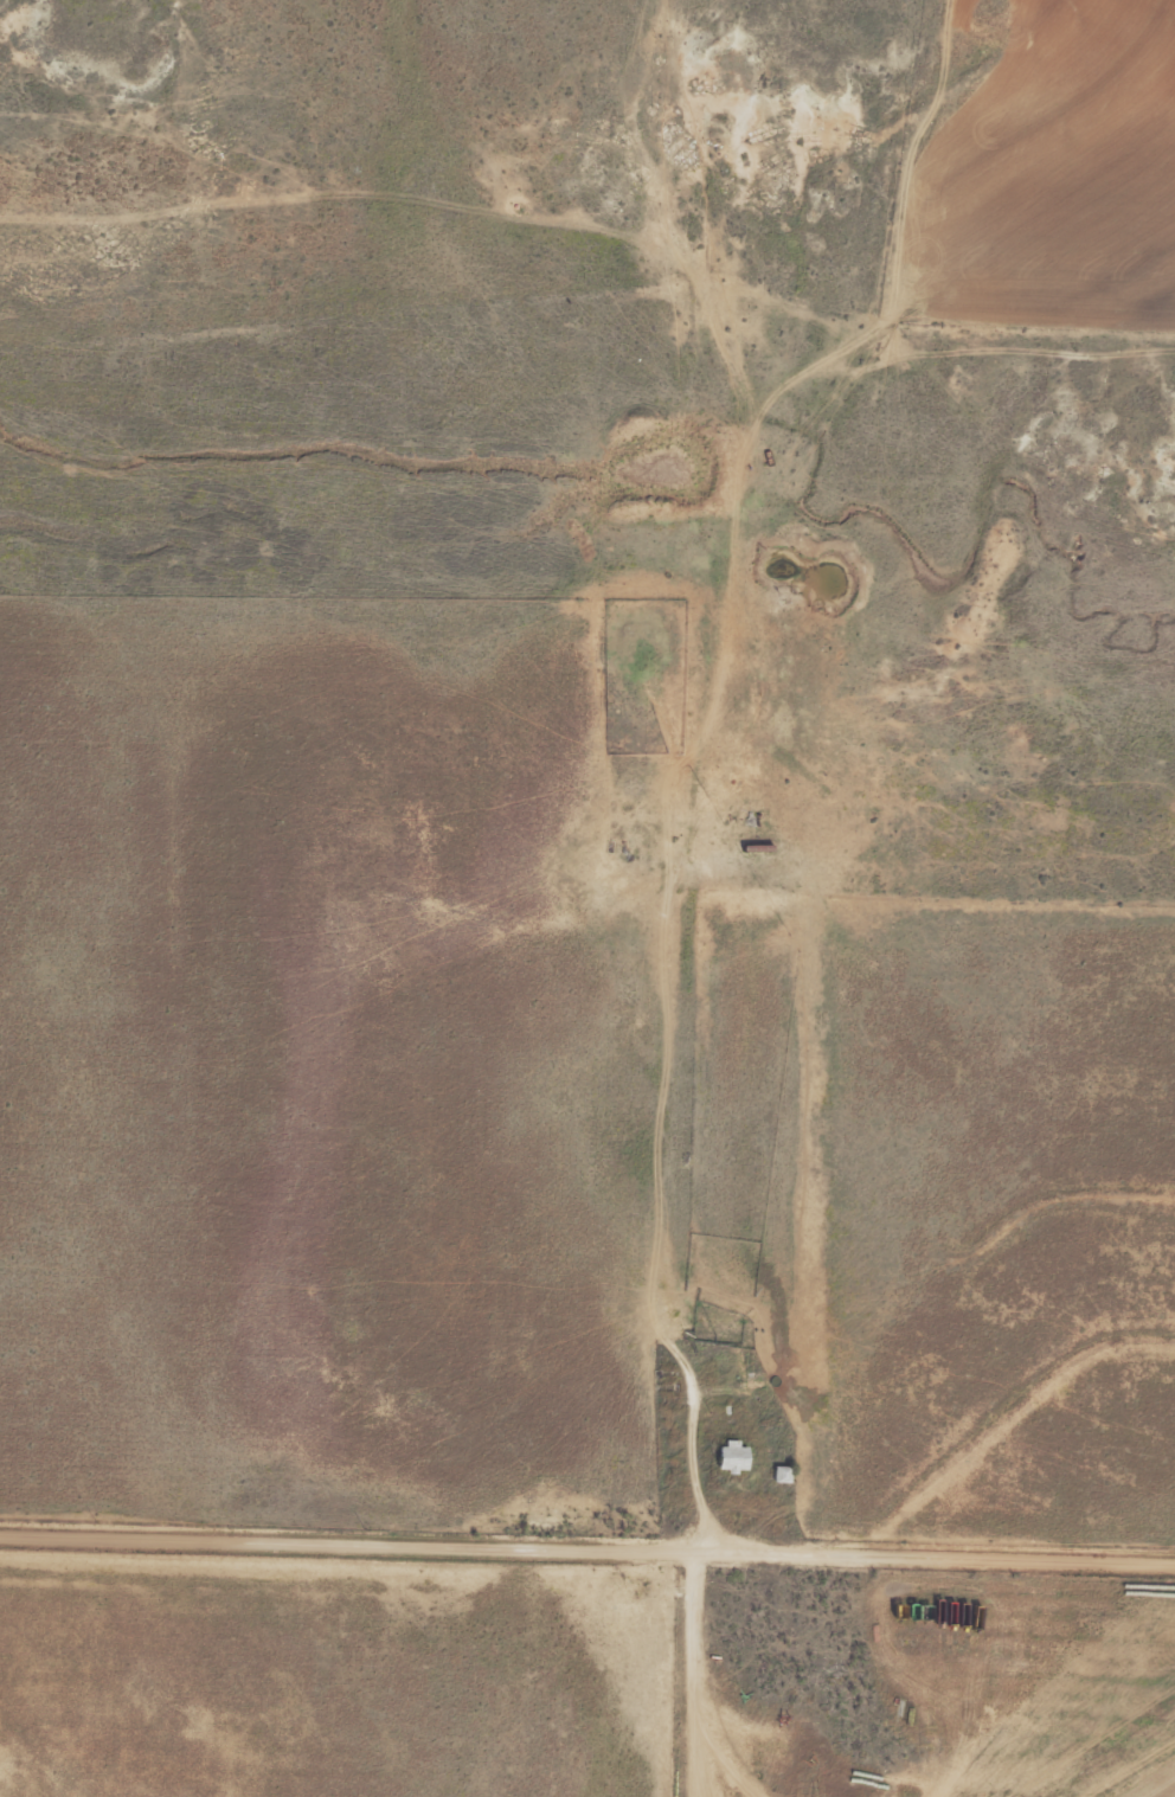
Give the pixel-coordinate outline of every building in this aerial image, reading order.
[(719,1445),(719,1472),(748,1472),(748,1445),(719,1445)]
